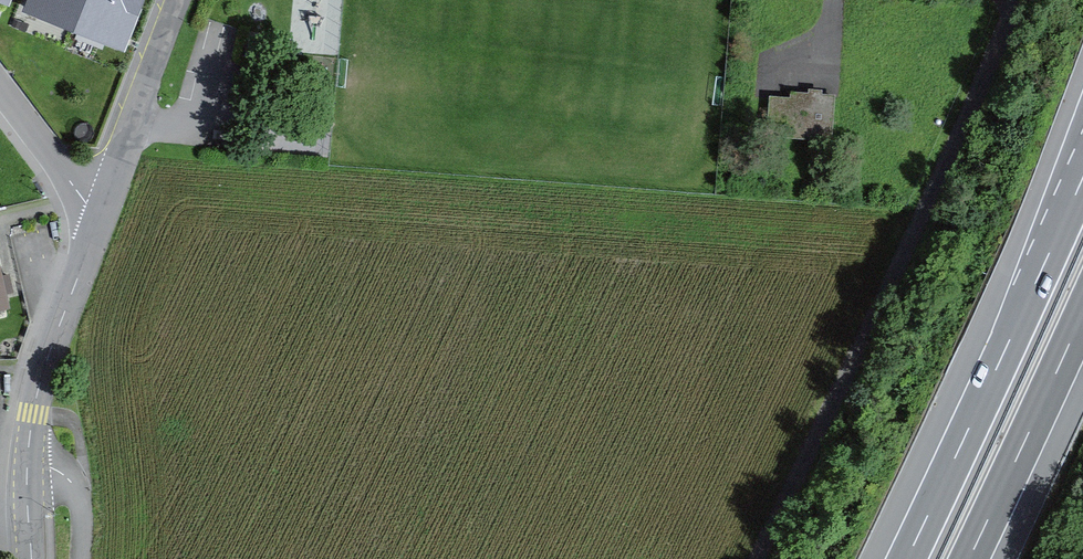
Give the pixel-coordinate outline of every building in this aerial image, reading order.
[(22,8),(125,49),(144,0),(25,0),(22,8)] [(793,100),(771,98),(770,121),(791,122),(790,135),(830,138),(833,96),(793,94),(793,100)] [(12,322),(0,275),(0,325),(12,322)]
